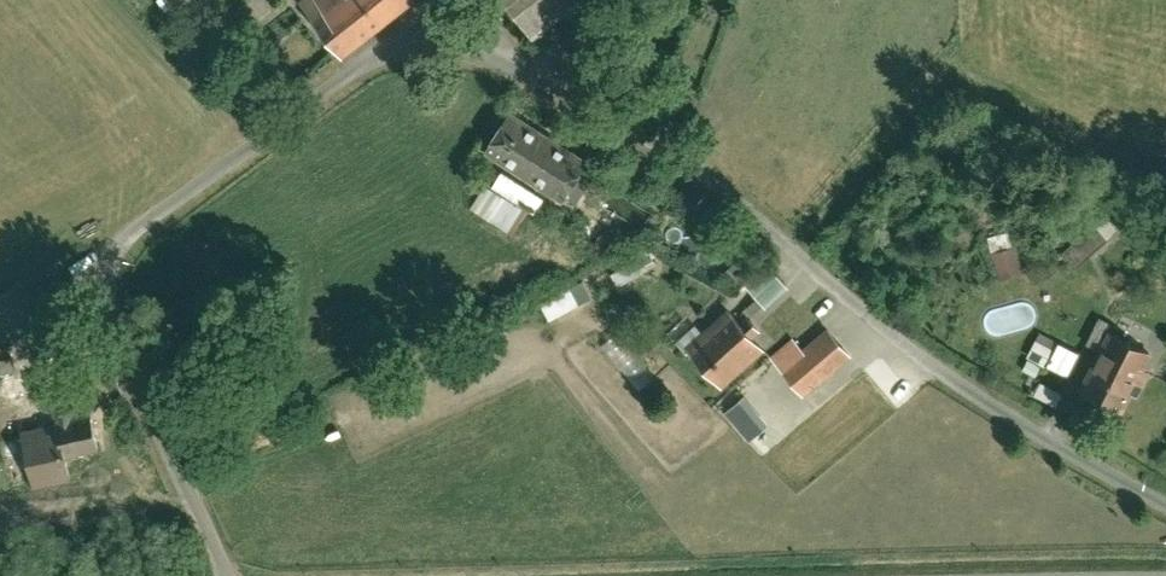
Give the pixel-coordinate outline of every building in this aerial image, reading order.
[(168,18),(195,0),(156,0),(168,18)] [(330,39),(381,0),(300,0),(330,39)] [(528,28),(565,0),(506,0),(528,28)] [(563,199),(588,160),(511,111),(486,150),(563,199)] [(546,198),(497,167),(488,181),(536,213),(546,198)] [(1090,224),(1057,251),(1070,266),(1102,238),(1090,224)] [(1021,271),(1014,243),(986,250),(993,278),(1021,271)] [(735,283),(757,306),(780,284),(758,261),(735,283)] [(534,300),(543,318),(585,297),(576,279),(534,300)] [(691,347),(722,381),(762,346),(731,312),(691,347)] [(1079,386),(1119,411),(1154,356),(1115,331),(1079,386)] [(1057,372),(1069,349),(1032,332),(1021,355),(1057,372)] [(811,385),(846,356),(827,334),(793,364),(811,385)] [(23,440),(25,480),(68,478),(67,456),(92,455),(90,409),(53,410),(55,438),(23,440)]
